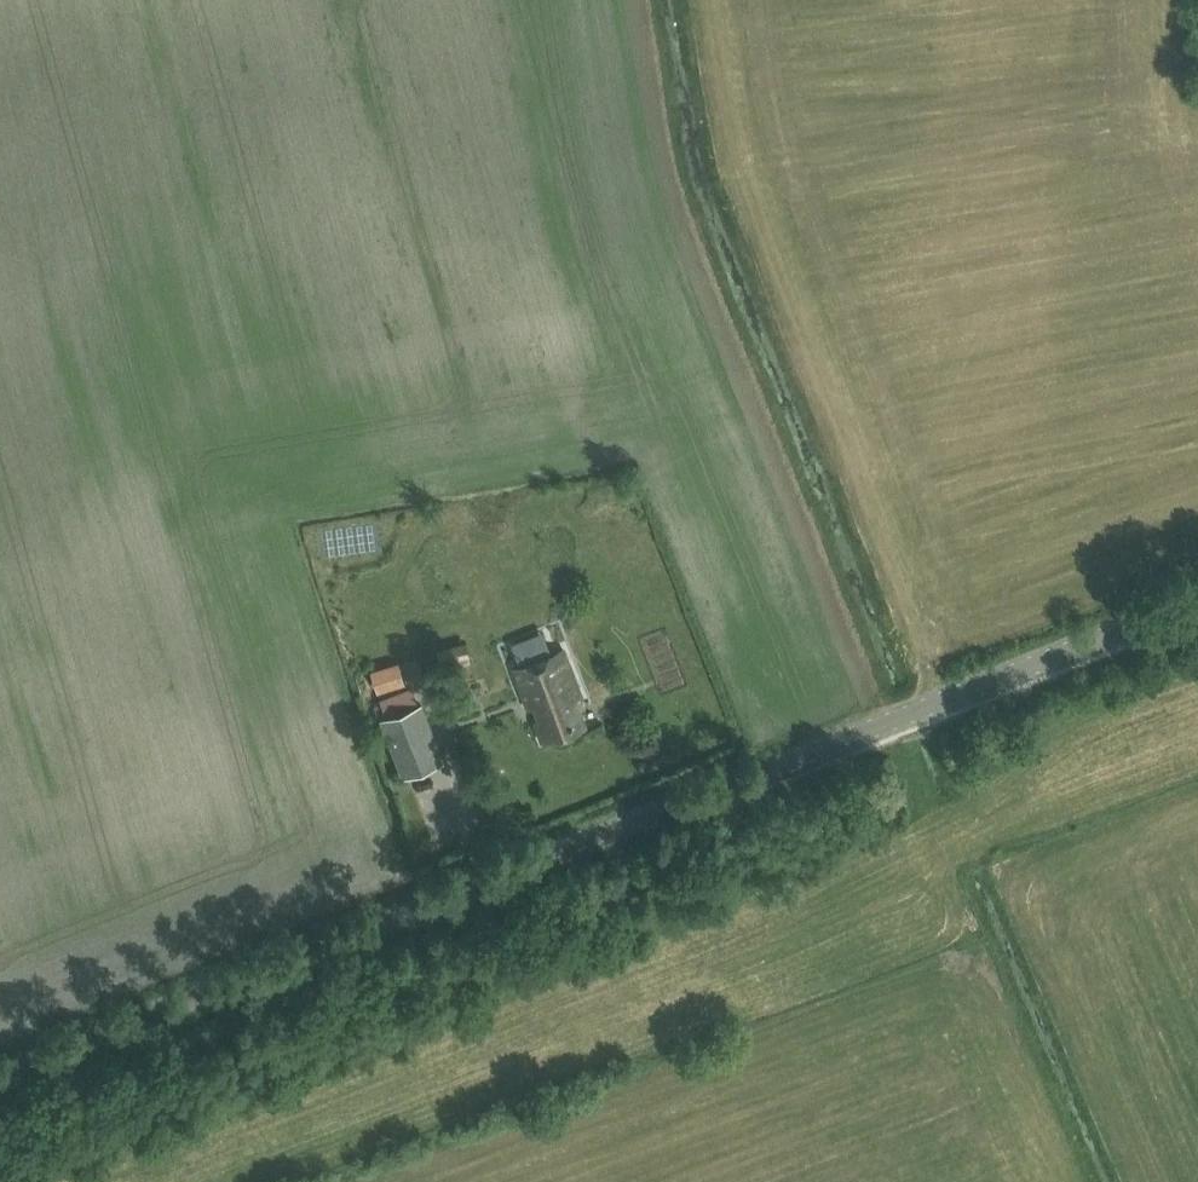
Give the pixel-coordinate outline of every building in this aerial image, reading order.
[(439,651),(442,661),(469,653),(466,643),(439,651)] [(543,742),(588,724),(580,703),(583,701),(563,648),(513,667),(529,708),(535,705),(540,718),(535,720),(543,742)] [(370,670),(377,692),(406,682),(398,660),(370,670)] [(421,703),(383,717),(404,775),(443,761),(421,703)] [(455,775),(430,783),(434,797),(460,789),(455,775)]
